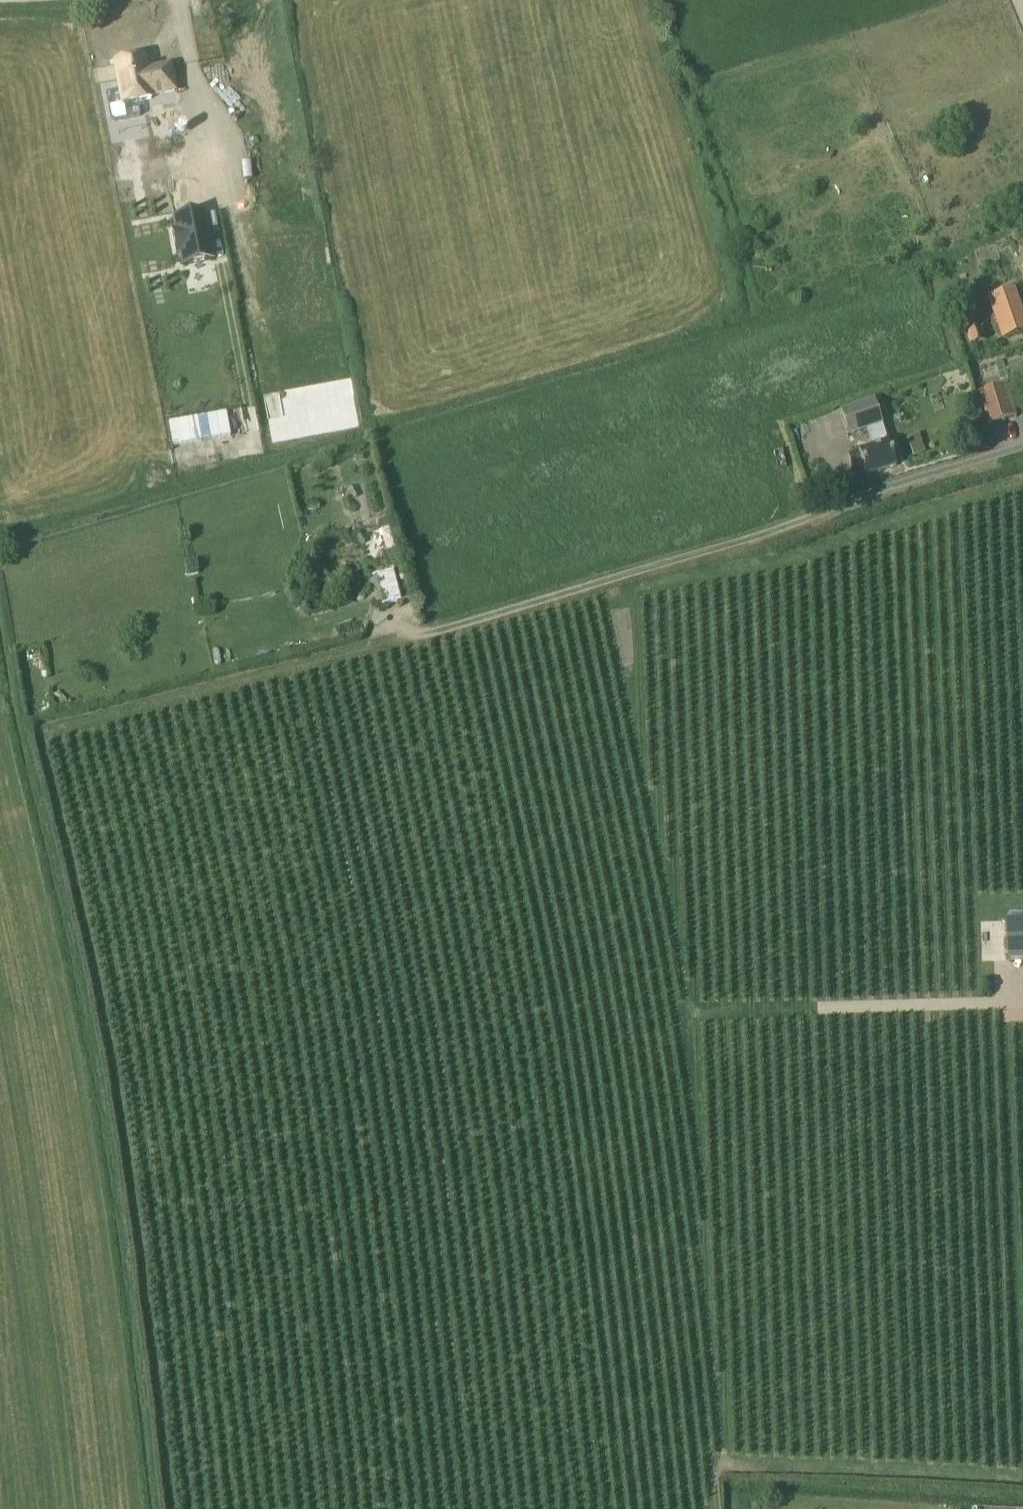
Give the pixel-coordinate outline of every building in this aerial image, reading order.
[(121,91),(107,94),(112,118),(115,121),(141,116),(138,101),(152,99),(151,95),(175,91),(170,65),(146,70),(144,57),(116,63),(121,91)] [(177,230),(173,231),(178,254),(181,254),(184,265),(214,259),(205,212),(174,218),(177,230)] [(1016,288),(1013,290),(991,298),(1004,337),(1022,331),(1022,310),(1016,288)] [(967,333),(971,345),(988,339),(985,327),(967,333)] [(979,394),(989,426),(1018,417),(1009,385),(979,394)] [(897,467),(889,442),(888,442),(875,399),(841,411),(850,436),(867,431),(872,447),(859,451),(859,450),(849,454),(852,465),(862,462),(866,476),(897,467)] [(394,572),(373,577),(380,606),(402,601),(394,572)] [(1009,920),(1010,962),(1022,962),(1022,920),(1009,920)]
